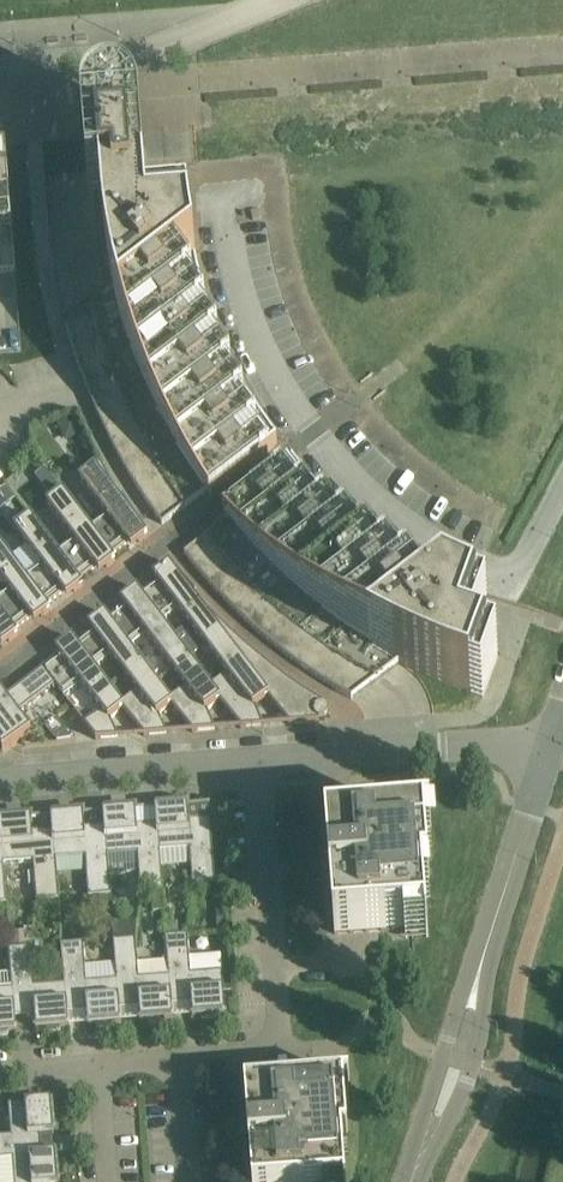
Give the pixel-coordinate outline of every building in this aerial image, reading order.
[(232,372),(219,343),(211,323),(202,292),(195,261),(190,230),(187,230),(188,233),(150,236),(141,128),(140,123),(139,119),(136,115),(133,111),(130,108),(126,105),(121,103),(117,102),(112,102),(107,103),(102,104),(97,107),(93,110),(90,113),(87,118),(85,122),(84,127),(84,132),(88,192),(101,191),(105,231),(108,260),(113,288),(66,324),(76,360),(89,395),(104,429),(119,458),(135,485),(153,512),(162,524),(205,491),(209,497),(277,445),(258,418),(247,400),(232,372)] [(14,271),(15,270),(5,144),(0,144),(0,272),(14,271)] [(148,536),(138,522),(118,493),(101,462),(79,479),(106,515),(90,527),(111,556),(127,543),(131,549),(148,536)] [(291,463),(243,499),(223,515),(227,520),(184,553),(206,581),(231,607),(257,631),(287,656),(318,679),(351,699),(398,663),(419,672),(439,681),(483,697),(498,656),(458,642),(472,606),(474,607),(475,604),(461,598),(425,580),(391,559),(374,547),(349,526),(326,504),(311,488),(291,463)] [(50,466),(37,471),(48,494),(60,489),(50,466)] [(0,491),(0,508),(14,498),(6,486),(0,491)] [(73,540),(57,552),(79,580),(95,568),(99,573),(115,561),(111,556),(90,527),(62,491),(46,504),(73,540)] [(66,598),(74,592),(83,586),(79,580),(57,552),(30,516),(14,529),(41,565),(25,577),(46,605),(62,593),(66,598)] [(0,596),(0,612),(14,630),(30,618),(34,623),(50,610),(46,605),(25,577),(0,544),(0,578),(9,589),(0,596)] [(140,594),(148,605),(161,622),(162,622),(178,610),(205,645),(208,649),(223,637),(230,632),(198,599),(169,564),(160,571),(153,577),(157,582),(140,594)] [(108,619),(124,641),(129,647),(145,634),(172,670),(189,657),(162,622),(161,622),(148,605),(140,594),(136,589),(128,595),(120,601),(124,606),(108,619)] [(9,642),(18,635),(14,630),(0,612),(0,645),(1,647),(9,642)] [(75,643),(75,644),(94,669),(95,668),(111,656),(124,673),(140,661),(129,647),(124,641),(108,619),(104,613),(95,620),(88,626),(91,631),(75,643)] [(319,722),(319,721),(324,721),(328,717),(329,713),(327,708),(323,705),(324,704),(291,682),(260,658),(230,632),(223,637),(268,697),(289,724),(289,725),(319,722)] [(223,637),(208,649),(234,683),(218,695),(221,700),(219,701),(240,728),(240,729),(263,727),(263,726),(255,707),(268,697),(223,637)] [(59,656),(42,669),(55,685),(54,685),(63,697),(81,684),(91,698),(107,685),(95,668),(94,669),(75,644),(75,643),(72,638),(63,645),(55,651),(59,656)] [(186,687),(169,699),(173,703),(171,704),(192,732),(192,733),(215,731),(214,730),(206,711),(219,701),(221,700),(218,695),(189,657),(172,670),(186,687)] [(137,691),(121,703),(124,707),(123,708),(144,736),(166,735),(166,734),(158,715),(171,704),(173,703),(169,699),(156,682),(140,661),(124,673),(137,691)] [(3,752),(18,740),(31,731),(18,713),(54,685),(55,685),(42,669),(5,697),(1,692),(0,693),(0,749),(3,752)] [(101,711),(83,724),(95,740),(118,738),(110,718),(123,708),(124,707),(121,703),(108,686),(107,685),(91,698),(101,711)] [(156,808),(154,808),(155,810),(156,822),(159,851),(160,851),(190,849),(191,865),(193,888),(215,887),(210,818),(189,820),(188,807),(188,806),(180,806),(179,804),(163,805),(163,808),(156,808)] [(103,813),(102,813),(102,814),(103,814),(104,826),(106,855),(108,855),(109,875),(139,872),(141,892),(162,891),(163,891),(161,868),(160,851),(159,851),(156,822),(136,824),(135,811),(136,811),(136,810),(127,811),(127,808),(111,809),(111,812),(103,813)] [(51,817),(50,817),(50,818),(51,818),(52,831),(54,860),(56,859),(85,857),(89,897),(110,895),(111,895),(109,875),(108,855),(106,855),(104,826),(85,828),(84,816),(84,815),(84,814),(76,815),(75,812),(59,813),(59,816),(51,817)] [(2,864),(3,864),(33,861),(36,901),(58,899),(59,899),(56,859),(54,860),(52,831),(32,832),(31,820),(32,820),(32,818),(23,819),(23,816),(7,818),(7,820),(0,821),(0,839),(2,864)] [(431,825),(412,827),(326,834),(334,934),(425,927),(426,938),(428,938),(423,878),(429,878),(425,828),(431,827),(431,825)] [(161,893),(152,893),(153,912),(163,911),(161,893)] [(109,897),(90,898),(91,913),(92,920),(110,919),(110,912),(109,897)] [(228,913),(217,914),(217,927),(229,927),(228,913)] [(178,922),(165,923),(166,935),(179,934),(178,922)] [(188,934),(165,936),(167,959),(168,959),(172,1005),(191,1003),(192,1016),(192,1017),(201,1016),(201,1019),(217,1018),(217,1015),(227,1014),(227,1013),(226,1013),(225,993),(234,992),(232,971),(223,972),(222,955),(190,957),(188,934)] [(114,940),(113,940),(115,963),(117,980),(118,980),(120,1009),(139,1007),(140,1020),(140,1021),(148,1021),(149,1023),(165,1022),(164,1019),(173,1019),(174,1019),(173,1017),(172,1005),(168,959),(167,959),(137,961),(136,939),(114,940)] [(84,943),(62,944),(68,1013),(87,1012),(88,1024),(87,1024),(88,1025),(96,1025),(96,1027),(113,1026),(112,1023),(121,1023),(120,1009),(118,980),(117,980),(87,982),(84,943)] [(31,947),(10,949),(15,1017),(35,1016),(36,1028),(35,1028),(36,1029),(44,1029),(44,1031),(60,1030),(60,1028),(69,1027),(68,1013),(62,944),(61,944),(64,984),(34,986),(31,947)] [(8,1034),(8,1032),(16,1031),(15,1017),(10,949),(9,949),(12,988),(0,989),(0,1035),(8,1034)] [(252,1181),(346,1181),(342,1133),(348,1133),(344,1083),(350,1083),(349,1081),(245,1089),(252,1181)] [(0,1137),(0,1158),(55,1154),(55,1153),(54,1153),(41,1154),(40,1135),(52,1134),(53,1134),(54,1134),(53,1125),(56,1125),(54,1109),(52,1109),(51,1100),(49,1100),(50,1101),(30,1103),(29,1091),(28,1091),(19,1092),(12,1092),(10,1092),(11,1104),(8,1105),(11,1136),(0,1137)] [(0,1158),(0,1159),(12,1158),(14,1181),(57,1181),(57,1177),(60,1177),(59,1162),(56,1162),(55,1154),(0,1158)]
